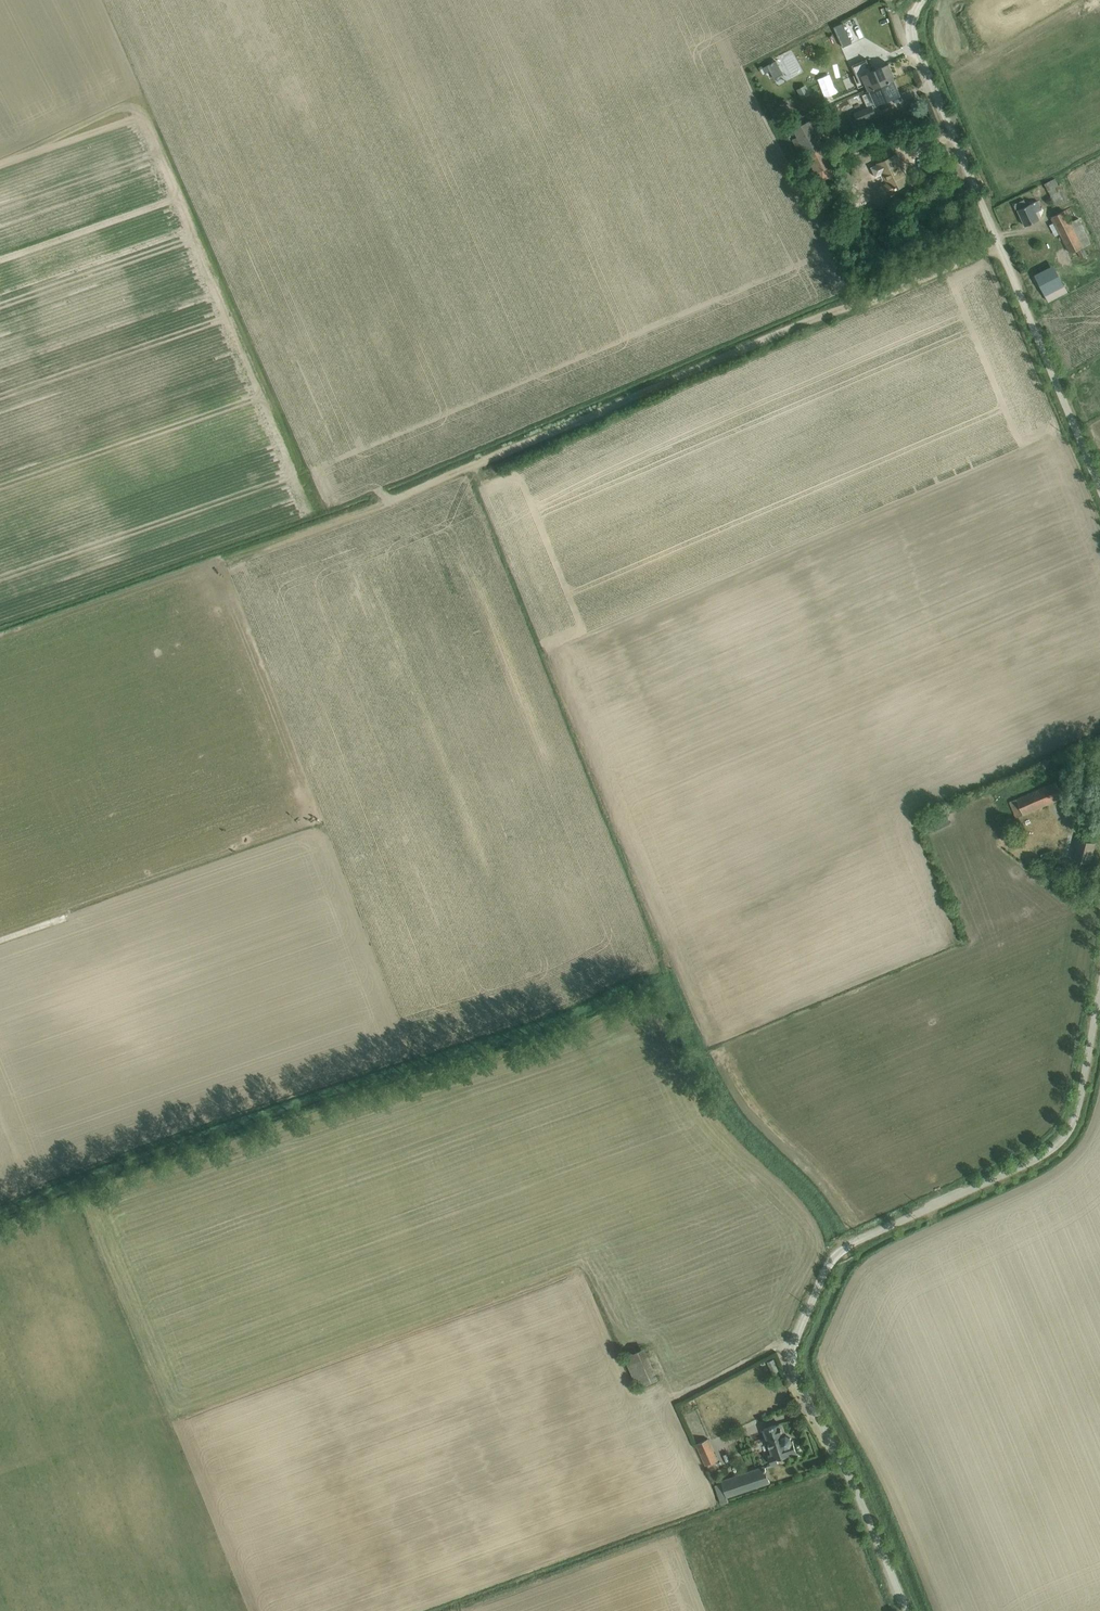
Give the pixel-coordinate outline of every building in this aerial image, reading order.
[(843,23),(834,27),(843,47),(852,43),(843,23)] [(862,76),(872,72),(866,58),(851,65),(855,74),(853,75),(858,87),(866,84),(862,76)] [(776,61),(767,66),(774,79),(783,74),(776,61)] [(862,76),(866,84),(869,90),(894,80),(887,65),(872,72),(862,76)] [(854,114),(858,122),(858,124),(860,123),(860,125),(863,123),(862,122),(877,116),(876,115),(873,106),(878,104),(900,94),(894,80),(869,90),(870,92),(862,95),(867,107),(854,113),(854,114)] [(806,84),(797,89),(802,99),(811,94),(806,84)] [(873,106),(876,115),(882,112),(878,104),(873,106)] [(858,122),(854,114),(848,117),(851,125),(858,122)] [(797,137),(792,139),(800,155),(805,153),(807,157),(825,146),(811,120),(793,129),(797,137)] [(881,177),(864,185),(870,197),(866,198),(872,210),(883,204),(878,194),(890,188),(891,192),(900,187),(899,183),(914,175),(909,166),(906,168),(898,152),(885,158),(883,157),(879,159),(879,161),(878,162),(879,163),(875,165),(881,177)] [(1055,178),(1045,184),(1051,195),(1050,196),(1055,206),(1068,199),(1060,185),(1059,185),(1055,178)] [(856,190),(842,196),(850,219),(864,213),(862,208),(864,207),(862,202),(863,202),(856,190)] [(1015,205),(1014,206),(1016,210),(1017,209),(1025,226),(1042,218),(1039,211),(1042,210),(1038,201),(1027,206),(1024,200),(1015,204),(1015,205)] [(1065,210),(1050,218),(1058,235),(1059,234),(1069,254),(1077,250),(1081,259),(1088,256),(1084,247),(1091,244),(1079,218),(1071,222),(1065,210)] [(1054,265),(1034,276),(1048,302),(1068,292),(1054,265)] [(1016,799),(1009,802),(1016,818),(1023,815),(1071,794),(1064,778),(1056,782),(1055,781),(1038,788),(1037,787),(1032,789),(1033,791),(1016,798),(1016,799)] [(1077,838),(1072,859),(1090,863),(1095,843),(1077,838)] [(1052,850),(1040,854),(1044,865),(1046,865),(1047,870),(1056,867),(1054,862),(1055,861),(1052,850)] [(644,1347),(624,1356),(637,1385),(657,1376),(644,1347)] [(773,1359),(767,1362),(772,1373),(779,1370),(773,1359)] [(780,1423),(763,1429),(771,1453),(768,1454),(772,1465),(779,1463),(777,1458),(797,1452),(793,1440),(792,1440),(791,1437),(789,1438),(786,1436),(786,1435),(785,1435),(780,1423)] [(709,1438),(695,1443),(707,1470),(718,1465),(716,1460),(718,1459),(709,1438)] [(722,1482),(715,1485),(721,1503),(729,1501),(727,1497),(770,1482),(765,1465),(721,1479),(722,1482)]
